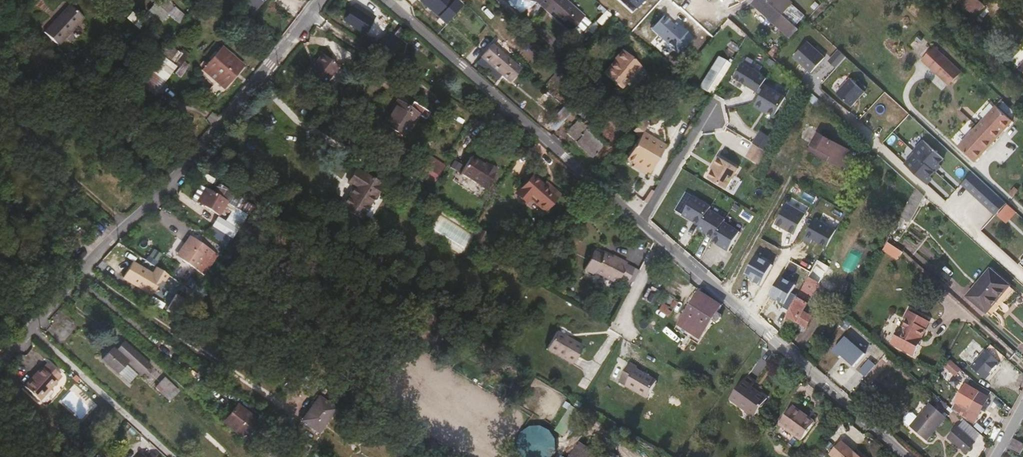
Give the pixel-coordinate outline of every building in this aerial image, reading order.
[(175,27),(181,21),(171,11),(175,7),(167,0),(156,0),(143,14),(157,27),(166,18),(175,27)] [(247,11),(254,16),(256,14),(257,15),(270,0),(239,0),(249,9),(247,11)] [(465,12),(459,7),(453,14),(436,0),(430,0),(424,8),(450,30),(465,12)] [(542,9),(574,36),(586,22),(565,3),(567,0),(521,0),(521,1),(542,9)] [(813,15),(796,0),(764,0),(760,5),(798,38),(807,29),(803,26),(813,15)] [(997,21),(1007,11),(996,0),(982,0),(979,3),(997,21)] [(73,13),(66,19),(82,32),(86,28),(73,13)] [(358,31),(377,42),(385,29),(366,18),(358,31)] [(76,38),(82,32),(66,19),(60,25),(66,30),(76,38)] [(729,20),(725,25),(746,44),(749,38),(729,20)] [(60,25),(48,37),(54,42),(60,36),(66,30),(60,25)] [(147,26),(140,33),(150,43),(157,36),(147,26)] [(69,44),(76,38),(66,30),(60,36),(69,44)] [(390,51),(399,41),(388,31),(379,41),(390,51)] [(63,50),(69,44),(60,36),(54,42),(63,50)] [(60,53),(63,50),(54,42),(48,37),(46,38),(60,53)] [(912,51),(951,87),(963,75),(923,39),(912,51)] [(168,43),(161,48),(170,61),(177,56),(168,43)] [(828,64),(811,47),(797,62),(814,79),(828,64)] [(650,61),(636,49),(630,55),(626,52),(619,61),(621,62),(607,78),(625,94),(646,69),(644,67),(650,61)] [(229,86),(243,70),(227,55),(213,71),(229,86)] [(707,89),(718,95),(737,60),(725,55),(707,89)] [(849,62),(842,56),(832,67),(839,73),(849,62)] [(336,72),(319,58),(310,70),(309,69),(302,77),(320,91),(336,72)] [(509,94),(522,79),(502,61),(488,76),(509,94)] [(309,69),(307,68),(301,76),(302,77),(309,69)] [(744,69),(735,84),(760,98),(765,90),(768,84),(761,81),(762,79),(744,69)] [(145,94),(157,104),(168,91),(156,81),(145,94)] [(853,84),(840,98),(855,112),(868,98),(853,84)] [(763,100),(756,112),(764,117),(766,113),(769,115),(769,117),(777,122),(787,103),(768,92),(763,100)] [(388,119),(391,121),(410,133),(423,113),(430,118),(435,110),(423,101),(419,107),(403,97),(396,107),(388,119)] [(554,130),(571,113),(564,106),(547,123),(554,130)] [(629,109),(622,117),(640,133),(647,124),(629,109)] [(100,113),(108,119),(110,117),(102,110),(100,113)] [(964,150),(980,166),(1017,125),(1001,110),(964,150)] [(553,132),(560,139),(570,128),(563,122),(553,132)] [(578,135),(570,128),(560,139),(568,146),(572,140),(579,146),(576,149),(596,166),(609,152),(601,146),(597,150),(588,143),(590,140),(580,132),(578,135)] [(122,129),(117,134),(138,153),(143,148),(122,129)] [(818,152),(852,170),(860,153),(826,136),(818,152)] [(774,146),(762,139),(749,164),(761,170),(774,146)] [(635,172),(655,184),(672,153),(651,142),(635,172)] [(927,146),(916,157),(918,159),(938,177),(939,178),(944,172),(942,170),(947,165),(927,146)] [(414,175),(432,185),(445,164),(428,153),(414,175)] [(918,159),(908,170),(931,191),(936,185),(934,183),(938,177),(918,159)] [(483,169),(469,161),(459,177),(484,192),(495,173),(485,167),(483,169)] [(366,208),(385,179),(361,164),(352,177),(359,182),(346,202),(363,213),(366,208)] [(741,175),(721,164),(716,171),(718,172),(711,185),(729,195),(741,175)] [(540,211),(557,194),(551,188),(547,191),(528,174),(511,192),(518,198),(522,195),(540,211)] [(143,177),(134,186),(141,192),(149,183),(143,177)] [(976,178),(965,190),(992,214),(1003,202),(976,178)] [(223,208),(227,202),(214,194),(199,185),(190,199),(210,211),(216,204),(223,208)] [(253,210),(218,189),(214,194),(227,202),(236,208),(249,215),(253,210)] [(697,204),(686,223),(704,233),(713,217),(715,214),(697,204)] [(211,216),(206,224),(215,229),(233,241),(235,238),(249,215),(236,208),(225,226),(211,216)] [(796,239),(807,219),(788,208),(777,228),(796,239)] [(1021,219),(1011,210),(1006,216),(1016,225),(1021,219)] [(729,227),(713,217),(704,233),(702,237),(718,246),(728,230),(729,227)] [(828,250),(837,233),(816,221),(805,242),(811,246),(814,242),(828,250)] [(215,229),(207,241),(226,252),(229,248),(233,241),(215,229)] [(744,239),(728,230),(718,246),(716,249),(732,258),(744,239)] [(181,240),(167,261),(189,275),(202,254),(181,240)] [(882,260),(898,270),(903,261),(887,252),(882,260)] [(618,288),(619,287),(629,271),(630,270),(610,258),(609,259),(601,254),(592,269),(600,274),(598,276),(618,288)] [(773,269),(757,260),(746,279),(755,283),(754,286),(762,290),(773,269)] [(626,292),(636,275),(629,271),(619,287),(626,292)] [(825,280),(814,274),(808,284),(804,292),(801,298),(812,304),(825,280)] [(1003,301),(1010,294),(992,277),(968,303),(985,320),(992,313),(991,311),(1001,300),(1003,301)] [(781,280),(771,300),(785,308),(784,311),(791,315),(799,301),(792,297),(797,289),(781,280)] [(154,285),(146,297),(154,302),(163,290),(154,285)] [(805,317),(812,304),(801,298),(799,301),(791,315),(788,321),(810,333),(815,323),(805,317)] [(725,311),(705,299),(702,304),(699,302),(681,330),(705,344),(725,311)] [(180,303),(171,317),(181,323),(187,313),(190,309),(180,303)] [(893,346),(914,358),(921,348),(917,346),(930,322),(913,313),(903,333),(901,332),(893,346)] [(199,330),(216,339),(218,336),(201,326),(199,330)] [(570,369),(581,351),(555,336),(544,352),(570,369)] [(847,339),(834,354),(841,360),(843,358),(855,369),(866,356),(847,339)] [(123,344),(117,350),(114,354),(120,359),(124,355),(122,354),(127,348),(123,344)] [(106,356),(101,362),(116,376),(122,370),(126,365),(140,377),(143,375),(147,378),(148,377),(151,374),(147,370),(149,367),(127,348),(122,354),(124,355),(120,359),(114,354),(113,353),(108,358),(106,356)] [(985,356),(970,373),(984,385),(999,368),(985,356)] [(868,358),(859,371),(867,377),(876,364),(868,358)] [(61,375),(47,364),(42,369),(41,368),(24,387),(40,401),(57,382),(56,381),(61,375)] [(623,379),(629,383),(627,387),(648,401),(658,385),(636,372),(637,368),(631,365),(623,379)] [(740,372),(737,377),(746,382),(749,378),(740,372)] [(751,412),(763,392),(746,382),(737,377),(725,397),(751,412)] [(164,380),(155,391),(169,403),(178,393),(164,380)] [(964,403),(958,413),(978,424),(991,401),(977,393),(969,405),(964,403)] [(324,399),(320,405),(338,415),(341,411),(324,399)] [(801,432),(809,419),(812,414),(789,400),(785,405),(778,417),(801,432)] [(323,436),(338,415),(320,405),(305,423),(323,436)] [(907,430),(924,444),(944,422),(927,407),(907,430)] [(237,408),(222,425),(244,444),(259,428),(237,408)] [(520,442),(527,445),(523,455),(530,456),(552,456),(560,435),(527,424),(520,442)] [(956,433),(971,447),(978,439),(963,425),(956,433)] [(569,440),(571,436),(562,431),(560,435),(569,440)] [(961,456),(962,456),(971,447),(956,433),(945,443),(961,456)] [(1015,436),(1013,439),(1008,447),(1017,452),(1022,442),(1022,440),(1015,436)] [(845,446),(835,456),(858,456),(845,446)] [(578,455),(581,456),(599,456),(582,448),(578,455)]
